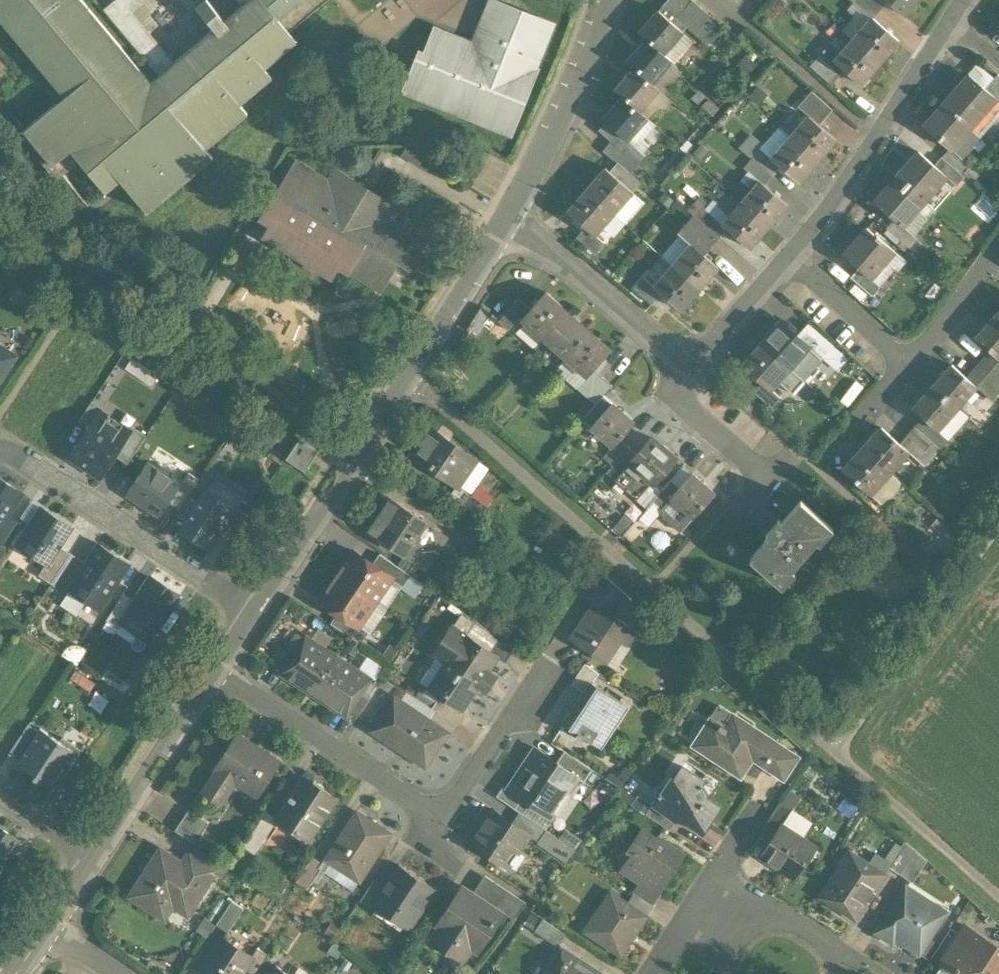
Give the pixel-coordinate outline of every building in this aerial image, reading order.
[(81,0),(0,0),(0,20),(63,96),(23,130),(52,165),(70,150),(104,192),(119,180),(147,213),(212,158),(205,150),(247,114),(240,105),(272,78),(264,69),(297,42),(289,33),(329,0),(247,0),(242,5),(224,20),(207,0),(204,0),(196,7),(214,28),(173,63),(159,74),(150,82),(81,0)] [(131,12),(145,0),(114,0),(104,9),(159,74),(173,63),(131,12)] [(491,0),(473,45),(434,29),(424,55),(419,53),(404,92),(513,135),(524,107),(521,106),(553,25),(491,0)] [(690,0),(670,0),(663,8),(664,9),(676,20),(692,1),(690,0)] [(868,0),(858,0),(854,4),(872,20),(880,11),(868,0)] [(880,11),(888,2),(886,0),(868,0),(880,11)] [(888,2),(904,16),(918,0),(886,0),(888,2)] [(692,1),(676,20),(677,21),(685,27),(701,9),(692,1)] [(659,12),(639,35),(646,41),(663,56),(683,33),(674,25),(677,21),(676,20),(664,9),(660,13),(659,12)] [(701,9),(685,27),(687,29),(694,35),(710,17),(701,9)] [(710,17),(694,35),(706,46),(722,28),(710,17)] [(898,43),(872,20),(853,41),(879,64),(898,43)] [(685,27),(677,21),(674,25),(683,33),(687,29),(685,27)] [(853,41),(842,32),(824,52),(860,85),(879,64),(853,41)] [(646,41),(627,63),(635,70),(651,84),(670,62),(663,56),(646,41)] [(840,76),(819,57),(810,67),(831,86),(840,76)] [(635,70),(615,92),(623,99),(639,113),(659,91),(651,84),(635,70)] [(968,76),(943,105),(970,129),(995,99),(985,90),(968,76)] [(993,80),(985,90),(995,99),(998,103),(998,86),(993,80)] [(831,110),(811,92),(802,102),(823,120),(831,110)] [(623,99),(604,121),(607,123),(622,136),(628,142),(647,120),(639,113),(623,99)] [(970,129),(943,105),(924,127),(950,149),(962,160),(981,138),(970,129)] [(834,139),(808,117),(790,138),(816,161),(834,139)] [(622,136),(607,123),(599,133),(614,146),(622,136)] [(790,138),(778,128),(758,150),(779,168),(797,183),(816,161),(790,138)] [(628,142),(622,136),(614,146),(638,167),(646,157),(628,142)] [(638,167),(614,146),(605,155),(629,176),(638,167)] [(962,160),(950,149),(941,158),(960,175),(968,165),(962,160)] [(779,168),(758,150),(751,158),(771,176),(779,168)] [(934,167),(918,153),(896,178),(923,202),(945,177),(934,167)] [(771,176),(751,158),(743,168),(759,183),(763,186),(771,176)] [(960,175),(941,158),(934,167),(945,177),(956,187),(964,178),(960,175)] [(343,184),(332,177),(329,183),(294,161),(278,188),(284,192),(282,196),(275,192),(263,213),(274,220),(265,234),(292,251),(294,247),(309,256),(306,260),(334,277),(344,261),(371,278),(377,268),(391,277),(400,262),(413,270),(427,248),(413,239),(415,236),(389,220),(393,214),(383,208),(384,205),(345,181),(343,184)] [(631,193),(605,169),(586,191),(612,214),(631,193)] [(923,202),(896,178),(875,203),(894,220),(902,227),(923,202)] [(763,186),(759,183),(741,204),(768,226),(786,205),(763,186)] [(612,214),(586,191),(567,212),(585,228),(593,236),(612,214)] [(730,194),(718,208),(714,204),(706,212),(726,229),(749,248),(768,226),(741,204),(730,194)] [(726,229),(706,212),(699,221),(719,237),(726,229)] [(699,221),(694,216),(678,234),(690,245),(703,256),(719,237),(699,221)] [(902,227),(894,220),(886,229),(910,250),(918,240),(902,227)] [(593,236),(585,228),(575,239),(593,255),(603,244),(593,236)] [(875,238),(866,230),(843,257),(858,270),(870,280),(894,252),(876,237),(875,238)] [(703,256),(690,245),(672,266),(698,289),(717,268),(703,256)] [(672,266),(653,287),(661,295),(680,311),(698,289),(672,266)] [(870,280),(858,270),(850,279),(871,297),(879,288),(870,280)] [(653,287),(643,278),(633,290),(652,306),(661,295),(653,287)] [(545,295),(521,321),(543,340),(566,313),(545,295)] [(519,300),(499,322),(509,330),(528,308),(519,300)] [(588,333),(566,313),(543,340),(565,360),(588,333)] [(994,318),(975,339),(990,352),(998,360),(998,322),(994,318)] [(785,327),(781,323),(762,345),(803,382),(822,361),(797,337),(785,327)] [(800,334),(788,323),(785,327),(797,337),(799,335),(800,334)] [(841,355),(807,325),(800,334),(799,335),(824,358),(832,364),(841,355)] [(588,333),(565,360),(586,379),(592,372),(610,352),(588,333)] [(824,358),(799,335),(797,337),(822,361),(824,358)] [(803,382),(762,345),(743,367),(763,384),(770,390),(778,382),(793,395),(804,382),(803,382)] [(15,359),(0,349),(0,382),(15,359)] [(990,352),(982,362),(998,377),(998,360),(990,352)] [(982,362),(973,371),(997,392),(998,390),(998,377),(982,362)] [(975,388),(951,367),(932,388),(956,409),(975,388)] [(586,379),(576,390),(594,406),(598,401),(589,393),(601,380),(592,372),(586,379)] [(601,380),(589,393),(598,401),(602,397),(610,388),(601,380)] [(770,390),(763,384),(754,394),(772,409),(781,400),(770,390)] [(956,409),(932,388),(913,409),(922,418),(937,431),(956,409)] [(334,390),(321,392),(323,405),(336,403),(334,390)] [(594,406),(580,421),(611,448),(618,441),(632,424),(602,397),(594,406)] [(79,423),(88,429),(100,411),(101,411),(103,408),(92,401),(79,423)] [(101,411),(100,411),(88,429),(69,458),(100,478),(114,456),(130,431),(130,430),(101,411)] [(937,431),(922,418),(914,427),(932,443),(940,450),(948,441),(937,431)] [(130,431),(114,456),(127,465),(146,436),(131,427),(130,430),(130,431)] [(880,429),(861,450),(888,474),(907,453),(898,445),(880,429)] [(473,468),(446,450),(450,445),(432,432),(413,459),(457,489),(458,490),(459,488),(469,495),(486,471),(473,461),(472,463),(475,466),(473,468)] [(924,452),(906,436),(898,445),(907,453),(924,468),(940,450),(932,443),(924,452)] [(299,438),(284,458),(304,471),(317,451),(299,438)] [(636,457),(613,483),(635,502),(672,460),(650,440),(636,457)] [(611,448),(602,459),(611,467),(627,449),(618,441),(611,448)] [(611,467),(604,475),(613,483),(636,457),(627,449),(611,467)] [(861,450),(842,472),(880,506),(885,500),(890,498),(895,494),(898,490),(899,484),(888,474),(861,450)] [(158,470),(147,463),(126,495),(159,517),(168,503),(180,485),(169,478),(170,472),(163,468),(158,470)] [(188,473),(180,485),(168,503),(178,510),(198,480),(188,473)] [(678,490),(660,511),(662,512),(659,515),(679,533),(713,494),(690,475),(678,490)] [(6,517),(22,494),(0,479),(0,527),(6,517)] [(669,482),(645,510),(656,519),(659,515),(662,512),(660,511),(678,490),(669,482)] [(469,495),(459,488),(458,490),(457,489),(451,498),(479,517),(486,507),(469,495)] [(236,510),(207,491),(199,503),(186,523),(180,531),(209,550),(222,531),(236,510)] [(186,523),(199,503),(189,496),(176,516),(186,523)] [(424,525),(387,500),(366,532),(401,554),(400,555),(424,571),(445,540),(424,526),(424,525)] [(242,501),(236,510),(222,531),(232,538),(252,508),(242,501)] [(778,521),(765,536),(768,539),(749,561),(781,588),(794,573),(790,571),(816,542),(819,544),(832,530),(800,502),(781,524),(778,521)] [(71,528),(41,509),(17,545),(46,564),(47,565),(59,547),(71,528)] [(6,517),(0,527),(0,549),(16,524),(6,517)] [(492,555),(471,541),(462,554),(482,568),(492,555)] [(129,564),(99,544),(86,564),(68,591),(69,592),(98,611),(129,564)] [(38,576),(51,584),(71,554),(59,547),(47,565),(46,564),(38,576)] [(373,566),(353,553),(337,577),(376,604),(392,581),(393,579),(373,566)] [(67,595),(69,592),(68,591),(86,564),(71,554),(51,584),(67,595)] [(423,585),(380,555),(373,566),(393,579),(392,581),(415,596),(423,585)] [(612,584),(598,572),(584,592),(599,602),(604,594),(605,594),(612,584)] [(376,604),(337,577),(319,603),(337,615),(359,630),(360,629),(376,604)] [(179,597),(150,578),(134,601),(120,623),(121,624),(150,642),(179,597)] [(627,598),(612,584),(605,594),(619,603),(627,598)] [(120,623),(134,601),(123,594),(106,621),(118,629),(121,624),(120,623)] [(599,602),(579,632),(576,630),(569,640),(600,661),(615,639),(624,645),(634,631),(611,616),(619,603),(605,594),(604,594),(599,602)] [(505,663),(514,649),(464,614),(453,629),(452,629),(505,663)] [(359,630),(337,615),(331,625),(361,645),(368,635),(360,629),(359,630)] [(498,659),(452,629),(435,655),(448,663),(434,685),(465,705),(486,674),(488,675),(498,659)] [(296,636),(276,666),(287,673),(306,642),(296,636)] [(287,673),(284,676),(312,694),(334,661),(306,642),(287,673)] [(334,661),(312,694),(344,715),(347,712),(360,692),(366,682),(334,661)] [(598,674),(584,665),(571,684),(584,693),(590,683),(591,684),(598,674)] [(591,684),(590,683),(584,693),(563,725),(576,734),(574,735),(580,739),(582,738),(594,746),(622,704),(591,684)] [(360,692),(347,712),(356,718),(369,698),(360,692)] [(466,715),(440,698),(432,710),(436,712),(458,727),(466,715)] [(401,705),(392,719),(385,714),(373,733),(426,768),(447,736),(429,723),(401,705)] [(458,727),(436,712),(429,723),(447,736),(450,738),(458,727)] [(777,747),(734,718),(725,733),(710,723),(695,747),(740,777),(752,759),(764,768),(777,747)] [(8,755),(18,762),(38,732),(28,725),(8,755)] [(77,753),(40,729),(38,732),(18,762),(17,764),(35,776),(33,779),(52,791),(77,753)] [(278,761),(237,734),(217,765),(220,768),(237,779),(257,792),(278,761)] [(796,759),(777,747),(764,768),(782,780),(796,759)] [(557,764),(533,748),(532,749),(533,750),(524,764),(522,763),(522,764),(524,766),(517,777),(514,775),(513,776),(515,777),(506,789),(505,789),(504,790),(520,801),(551,822),(552,820),(548,818),(575,778),(576,777),(557,764)] [(592,771),(565,753),(557,764),(576,777),(575,778),(583,783),(592,771)] [(703,781),(682,767),(671,784),(677,795),(666,802),(665,803),(675,820),(676,821),(679,819),(701,833),(718,808),(705,799),(705,796),(704,792),(702,790),(698,788),(703,781)] [(203,793),(220,804),(237,779),(220,768),(203,793)] [(336,800),(303,778),(276,819),(309,840),(336,800)] [(504,790),(501,788),(495,797),(514,810),(520,801),(504,790)] [(664,798),(650,807),(645,815),(668,830),(675,820),(665,803),(666,802),(664,798)] [(780,804),(764,828),(776,837),(782,828),(781,827),(791,811),(780,804)] [(208,822),(189,810),(175,831),(194,844),(208,822)] [(511,824),(491,811),(471,843),(507,866),(528,835),(511,824)] [(390,833),(357,812),(326,859),(359,881),(390,833)] [(544,830),(518,813),(511,824),(528,835),(537,841),(544,830)] [(262,817),(242,847),(254,855),(274,825),(262,817)] [(814,848),(782,828),(776,837),(762,857),(794,878),(814,848)] [(0,829),(0,870),(19,841),(0,829)] [(657,841),(641,831),(628,850),(633,853),(622,871),(639,882),(655,893),(670,871),(671,872),(681,857),(667,848),(669,846),(658,839),(657,841)] [(902,844),(887,869),(898,876),(915,851),(902,844)] [(230,866),(197,845),(190,855),(215,871),(214,873),(222,878),(230,866)] [(926,861),(915,851),(898,876),(912,884),(926,861)] [(884,876),(848,852),(819,896),(855,920),(884,876)] [(207,882),(183,867),(182,869),(158,854),(130,897),(159,916),(167,903),(186,915),(207,882)] [(215,871),(190,855),(183,867),(207,882),(214,873),(215,871)] [(324,865),(312,857),(296,882),(308,890),(324,865)] [(384,888),(372,905),(374,906),(409,930),(436,890),(399,865),(384,888)] [(494,884),(484,876),(473,893),(484,900),(486,896),(494,884)] [(375,881),(361,902),(371,909),(374,906),(372,905),(384,888),(375,881)] [(655,893),(639,882),(632,893),(653,906),(660,896),(655,893)] [(525,904),(494,884),(486,896),(504,907),(517,916),(525,904)] [(922,898),(905,887),(875,934),(892,945),(895,939),(902,943),(902,945),(918,955),(942,919),(918,903),(922,898)] [(464,888),(431,940),(463,961),(481,934),(485,937),(504,907),(486,896),(484,900),(473,893),(464,888)] [(626,903),(609,892),(582,932),(619,957),(646,916),(626,903)] [(653,906),(632,893),(626,903),(646,916),(653,906)] [(243,908),(232,900),(216,925),(227,932),(243,908)] [(563,934),(541,919),(533,931),(555,946),(563,934)] [(965,927),(941,964),(942,965),(943,965),(954,972),(954,973),(955,973),(956,973),(959,970),(965,973),(993,973),(996,970),(998,971),(998,949),(965,927)] [(220,938),(197,973),(241,973),(244,970),(252,958),(250,957),(220,938)] [(250,957),(252,958),(244,970),(249,973),(255,973),(268,955),(256,948),(250,957)] [(562,948),(545,973),(602,973),(562,948)]
